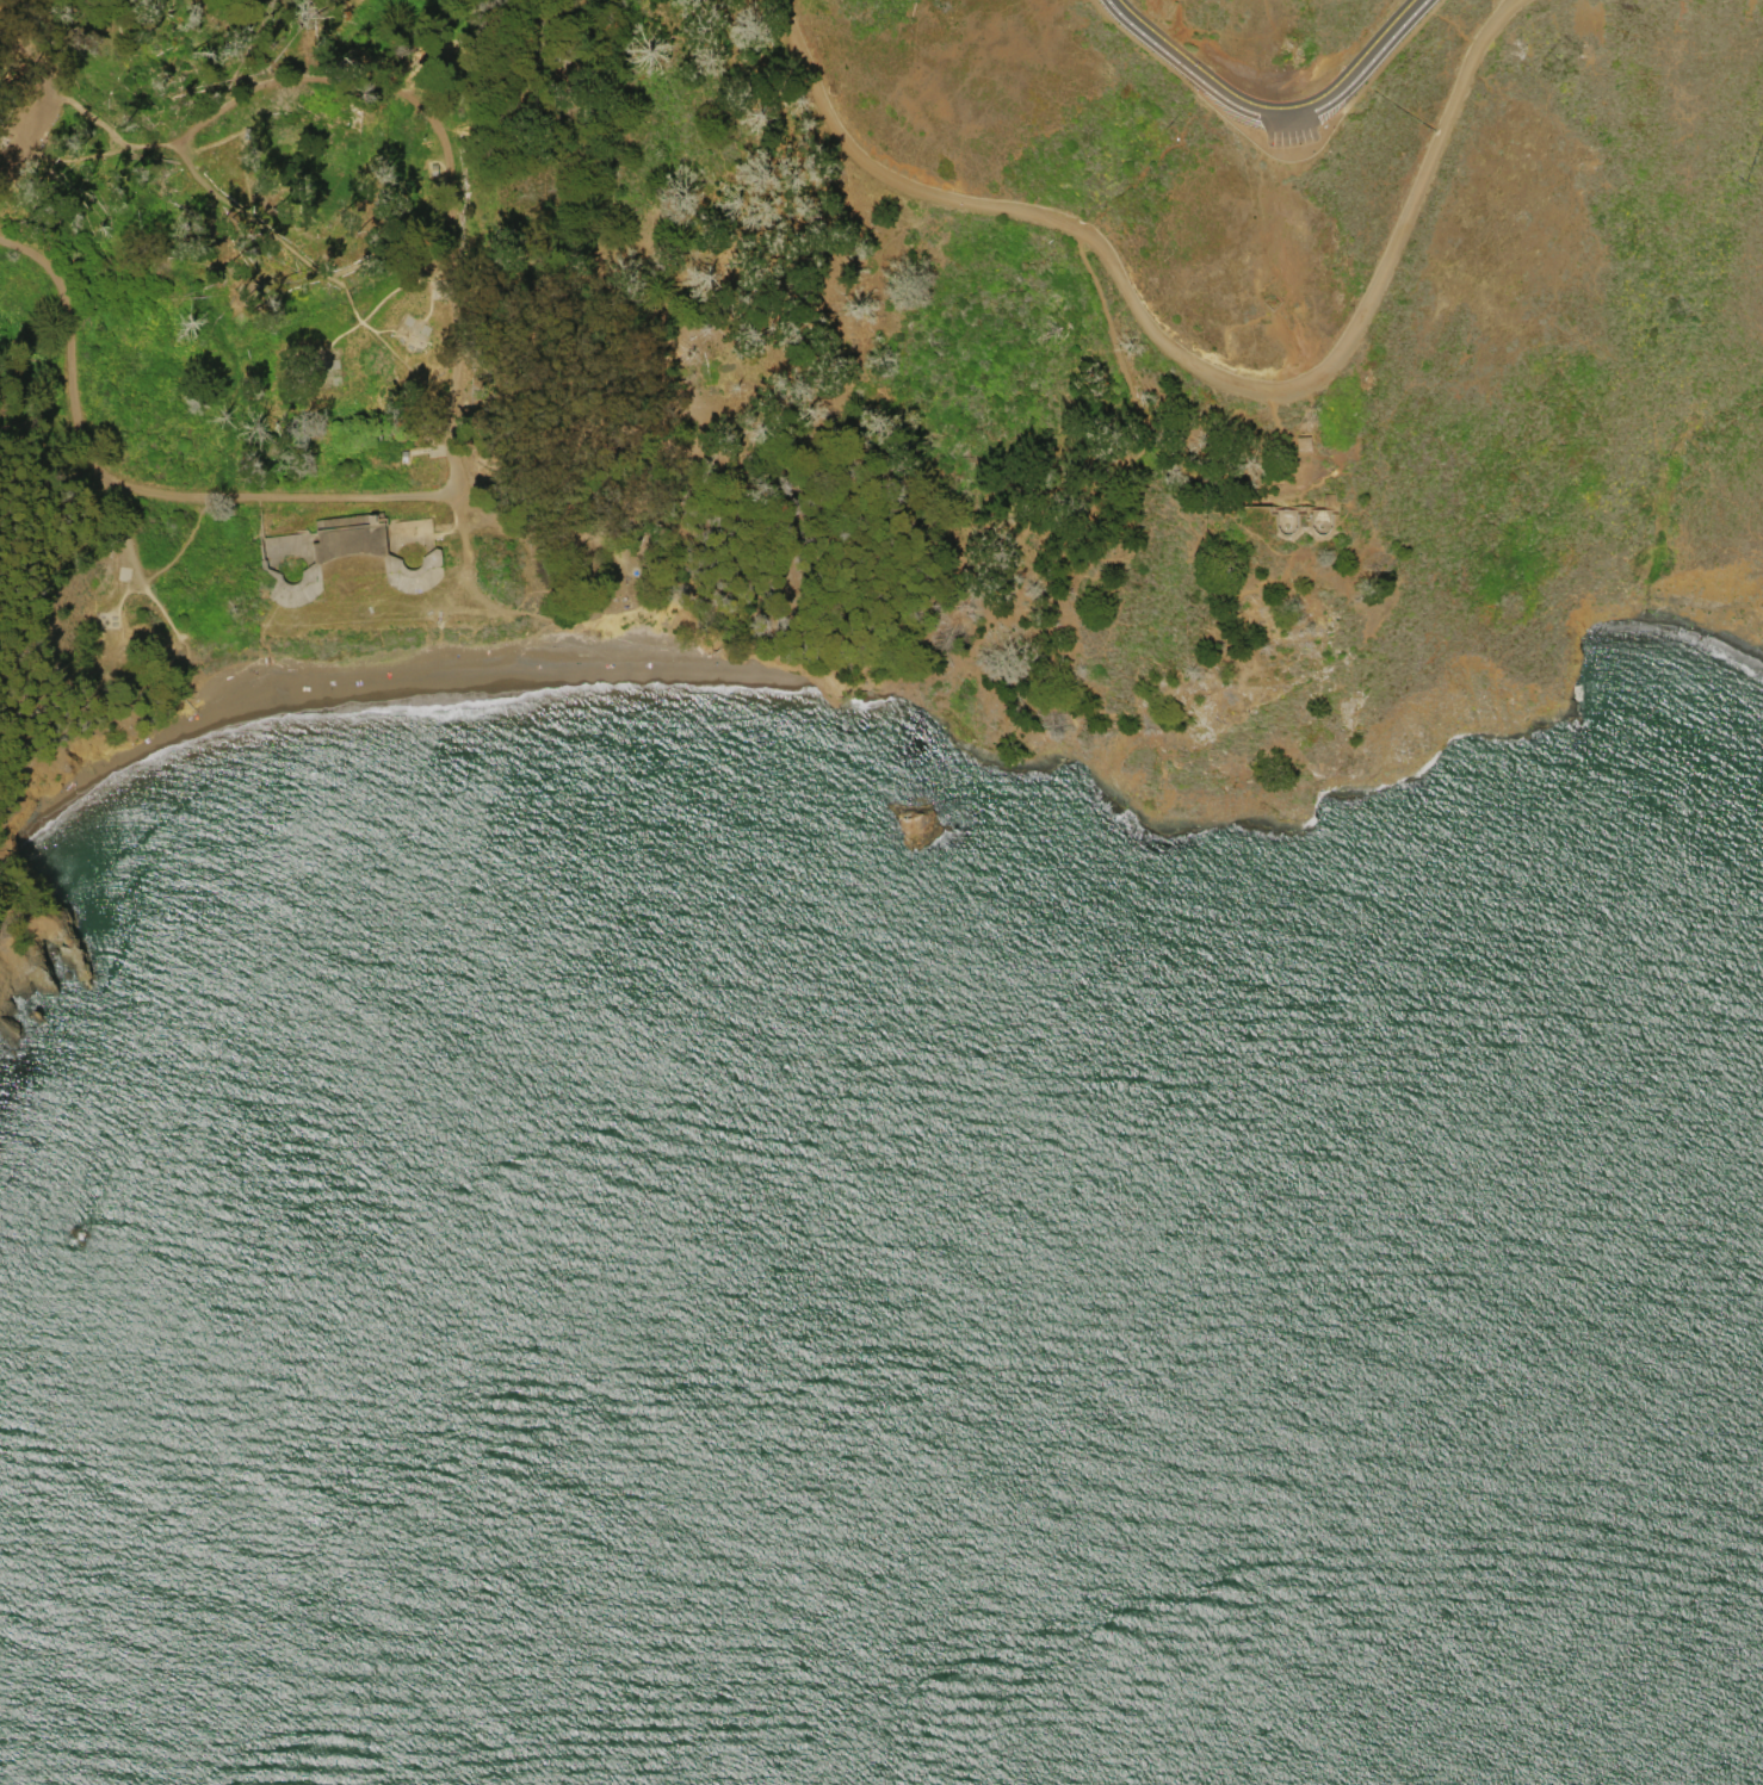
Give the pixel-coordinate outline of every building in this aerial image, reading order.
[(1260,300),(1270,311),(1281,299),(1270,290),(1260,300)] [(262,538),(267,539),(308,532),(431,521),(433,533),(435,550),(439,557),(441,575),(431,588),(410,595),(398,591),(384,578),(381,556),(353,554),(330,559),(321,565),(314,565),(316,571),(321,589),(313,600),(289,608),(274,603),(268,591),(266,571),(262,538)]
